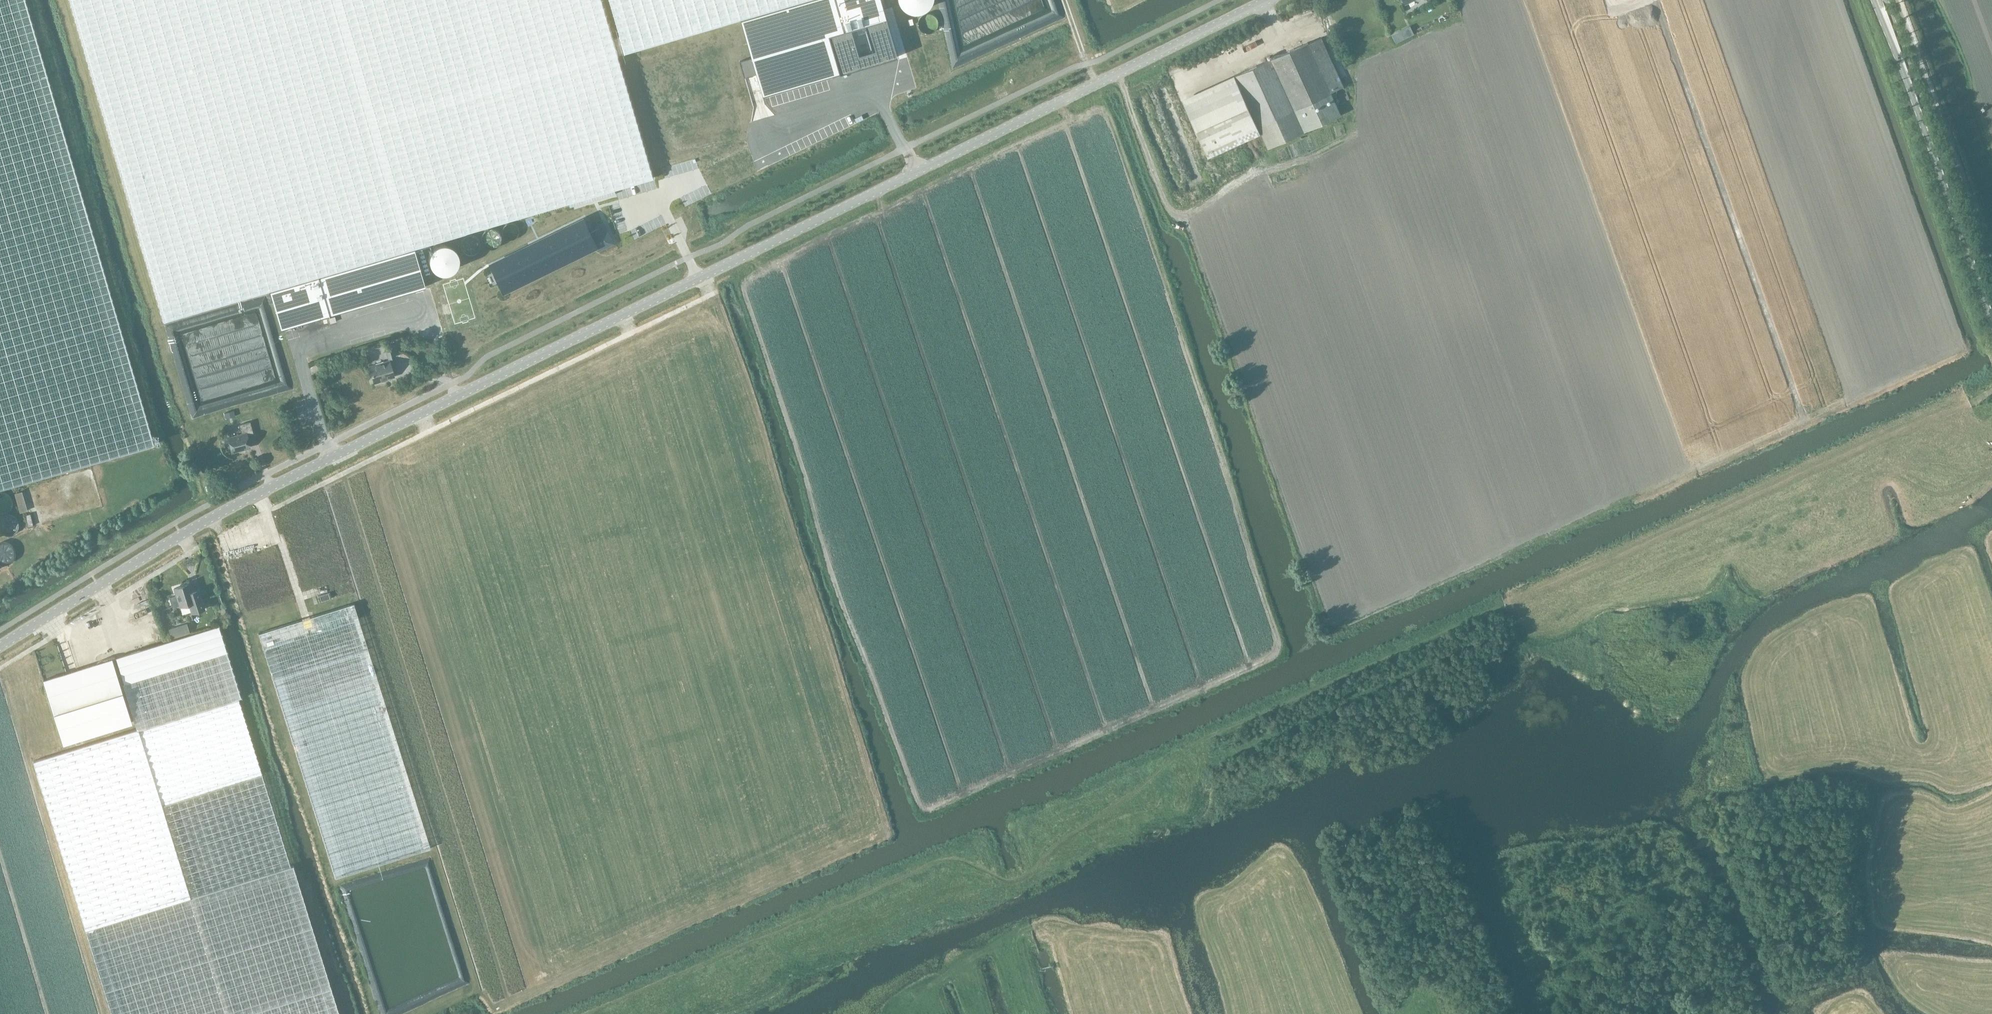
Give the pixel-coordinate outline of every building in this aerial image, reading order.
[(153,444),(36,40),(25,0),(0,0),(0,488),(153,444)] [(163,320),(272,289),(283,328),(425,286),(414,247),(653,177),(618,55),(613,38),(602,0),(69,0),(163,320)] [(621,36),(613,38),(618,55),(742,19),(753,56),(740,60),(744,76),(757,72),(764,95),(898,56),(882,0),(610,0),(621,36)] [(1316,40),(1309,43),(1308,42),(1235,75),(1267,147),(1341,114),(1331,93),(1330,92),(1343,85),(1322,40),(1321,37),(1316,40)] [(532,245),(491,265),(504,292),(546,271),(545,270),(597,245),(590,232),(583,217),(531,243),(532,245)] [(600,251),(614,244),(612,240),(605,225),(592,231),(590,232),(597,245),(598,246),(600,251)] [(391,344),(385,346),(388,358),(395,356),(391,344)] [(374,382),(384,379),(394,376),(389,360),(369,366),(374,382)] [(232,452),(250,447),(247,436),(253,434),(250,422),(239,425),(241,434),(228,438),(232,452)] [(174,588),(176,595),(169,597),(172,607),(179,604),(180,607),(190,603),(193,612),(204,609),(200,597),(194,599),(189,583),(174,588)] [(353,603),(258,633),(335,878),(431,848),(353,603)] [(33,761),(112,1013),(339,1013),(293,865),(290,866),(215,626),(115,657),(121,676),(137,729),(33,761)] [(81,682),(47,692),(63,744),(131,723),(117,677),(121,676),(115,657),(115,656),(114,656),(113,656),(113,657),(112,657),(111,657),(110,657),(109,657),(108,657),(102,659),(101,659),(101,660),(100,660),(99,660),(99,661),(98,661),(97,662),(96,662),(97,663),(77,669),(81,682)]
